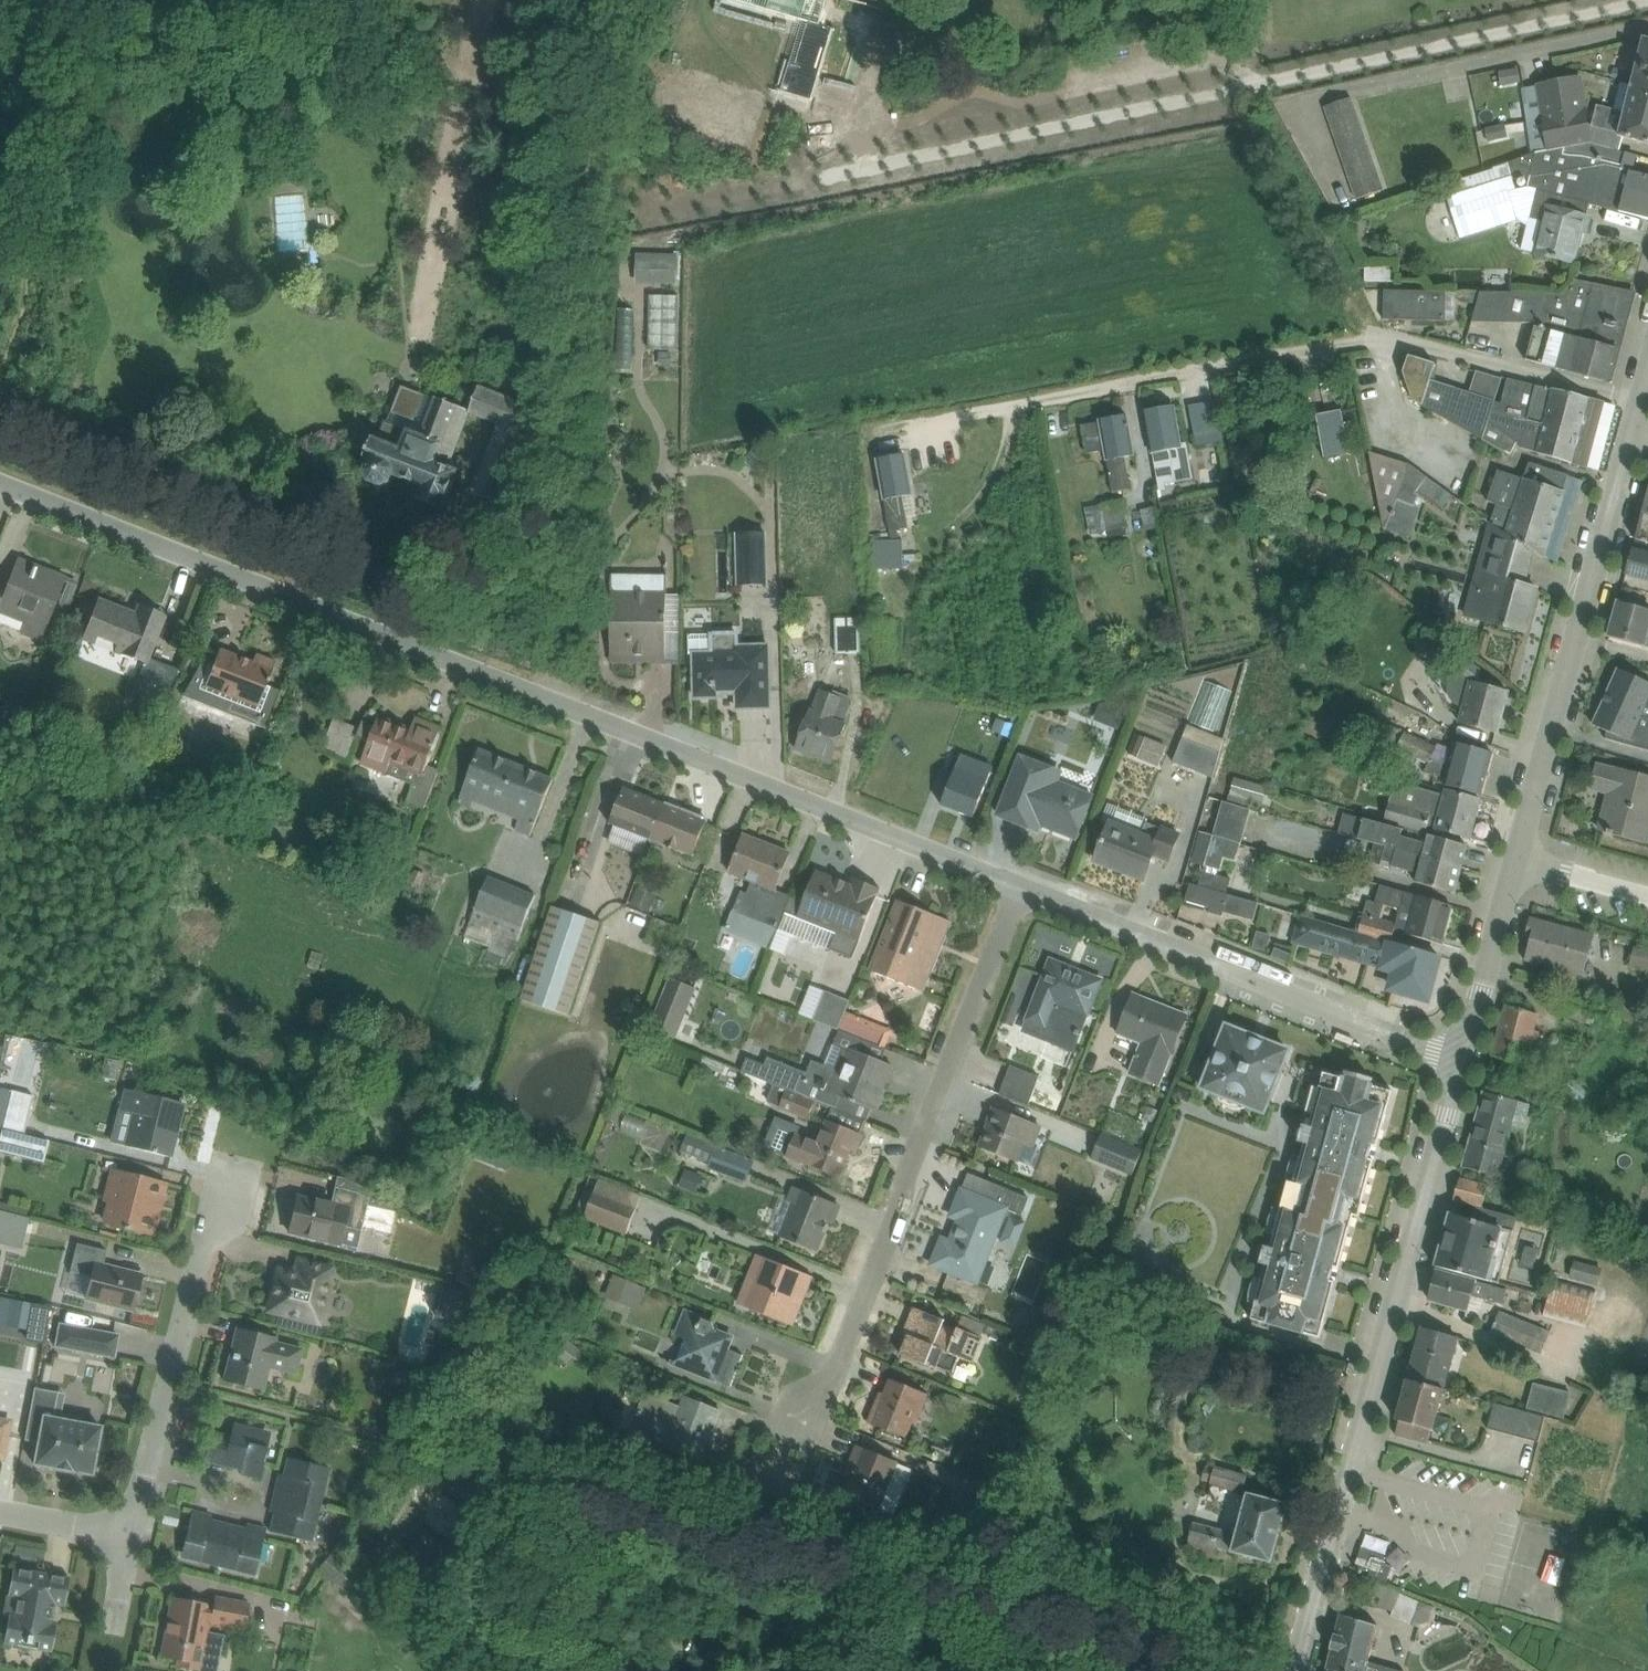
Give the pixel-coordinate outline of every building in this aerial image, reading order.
[(802,23),(783,89),(814,98),(835,26),(824,23),(831,0),(721,0),(802,23)] [(1631,92),(1647,97),(1647,41),(1644,40),(1631,92)] [(1346,92),(1318,102),(1351,188),(1378,178),(1346,92)] [(1647,146),(1647,97),(1631,92),(1619,139),(1647,146)] [(1491,109),(1494,129),(1514,126),(1512,107),(1491,109)] [(1647,221),(1647,177),(1631,172),(1619,212),(1647,221)] [(1536,253),(1577,264),(1590,217),(1549,206),(1536,253)] [(679,255),(636,254),(636,285),(678,286),(679,255)] [(1483,270),(1479,303),(1537,310),(1541,277),(1483,270)] [(1567,338),(1620,353),(1635,299),(1582,284),(1567,338)] [(1453,289),(1385,290),(1385,327),(1454,326),(1453,289)] [(677,295),(648,296),(650,352),(679,351),(677,295)] [(1558,371),(1611,385),(1620,353),(1567,338),(1558,371)] [(471,466),(461,462),(479,418),(511,431),(524,400),(481,382),(471,408),(446,398),(432,433),(410,424),(404,441),(380,431),(356,489),(393,504),(399,489),(452,511),(471,466)] [(1535,455),(1589,470),(1606,403),(1552,391),(1535,455)] [(1154,455),(1180,450),(1173,408),(1146,413),(1154,455)] [(1138,456),(1130,414),(1080,424),(1087,459),(1103,456),(1111,495),(1134,490),(1127,458),(1138,456)] [(1384,450),(1387,515),(1424,514),(1421,448),(1384,450)] [(905,451),(869,454),(876,518),(912,514),(905,451)] [(1505,532),(1545,558),(1570,476),(1526,463),(1505,532)] [(1142,494),(1149,516),(1161,513),(1155,490),(1142,494)] [(737,574),(772,574),(771,515),(737,516),(737,574)] [(913,516),(893,517),(894,555),(914,554),(913,516)] [(1647,546),(1647,517),(1644,516),(1637,544),(1647,546)] [(1647,585),(1647,554),(1634,550),(1626,579),(1647,585)] [(39,640),(63,577),(17,559),(0,602),(0,625),(39,640)] [(1463,619),(1528,637),(1541,590),(1477,572),(1463,619)] [(608,663),(667,663),(668,593),(609,593),(608,663)] [(160,705),(178,671),(149,660),(167,617),(137,606),(133,614),(98,599),(81,641),(120,657),(121,656),(144,665),(132,693),(160,705)] [(1647,649),(1647,612),(1617,604),(1608,639),(1647,649)] [(865,606),(833,607),(835,642),(866,641),(865,606)] [(213,665),(202,661),(182,697),(265,730),(280,692),(266,686),(275,663),(255,655),(252,663),(219,650),(213,665)] [(741,711),(770,711),(769,650),(695,650),(695,700),(716,700),(716,693),(741,693),(741,711)] [(1209,712),(1230,713),(1232,672),(1212,670),(1209,712)] [(1606,699),(1644,715),(1647,716),(1647,685),(1618,671),(1606,699)] [(1457,725),(1499,737),(1511,694),(1469,682),(1457,725)] [(792,751),(833,766),(856,704),(816,689),(792,751)] [(1122,708),(1124,694),(1104,691),(1101,704),(1122,708)] [(1647,748),(1647,716),(1644,715),(1606,699),(1592,733),(1647,748)] [(327,733),(353,740),(361,711),(335,704),(327,733)] [(360,764),(416,788),(437,738),(381,714),(360,764)] [(1216,740),(1160,722),(1153,741),(1167,745),(1163,759),(1205,773),(1216,740)] [(1454,746),(1449,766),(1490,777),(1495,757),(1454,746)] [(461,798),(536,830),(556,783),(480,752),(461,798)] [(942,809),(974,822),(995,769),(963,756),(942,809)] [(1037,827),(1074,843),(1094,797),(1061,783),(1065,775),(1021,756),(995,817),(1034,833),(1037,827)] [(1647,847),(1647,778),(1598,765),(1590,792),(1608,797),(1598,834),(1647,847)] [(1443,787),(1484,798),(1490,777),(1449,766),(1443,787)] [(1225,844),(1238,848),(1260,774),(1238,767),(1232,785),(1214,780),(1188,866),(1216,874),(1225,844)] [(652,841),(667,805),(625,789),(611,825),(615,826),(608,844),(643,857),(649,840),(652,841)] [(1444,793),(1439,811),(1479,822),(1484,805),(1444,793)] [(694,856),(707,823),(708,821),(667,805),(652,841),(651,843),(693,859),(694,856)] [(1434,830),(1473,842),(1479,822),(1439,811),(1434,830)] [(1346,837),(1347,815),(1325,813),(1324,836),(1346,837)] [(1093,866),(1143,886),(1161,842),(1111,822),(1093,866)] [(771,950),(792,897),(776,891),(791,854),(745,836),(730,875),(752,884),(748,894),(742,892),(734,912),(733,911),(725,932),(771,950)] [(1430,839),(1424,859),(1464,871),(1470,850),(1430,839)] [(1417,884),(1457,895),(1464,871),(1424,859),(1417,884)] [(792,897),(771,950),(786,956),(793,939),(829,953),(830,950),(854,960),(881,889),(854,879),(852,885),(817,871),(805,902),(792,897)] [(465,936),(504,951),(528,891),(490,875),(465,936)] [(1370,927),(1441,946),(1452,906),(1381,886),(1370,927)] [(873,969),(926,989),(951,920),(898,900),(873,969)] [(537,903),(512,995),(552,1005),(577,913),(537,903)] [(1293,942),(1379,969),(1387,941),(1302,914),(1293,942)] [(1520,958),(1585,975),(1596,934),(1531,916),(1520,958)] [(1374,993),(1430,1009),(1445,959),(1389,943),(1374,993)] [(1616,966),(1647,972),(1647,948),(1621,943),(1616,966)] [(1020,1026),(1044,1036),(1059,1003),(1088,1015),(1105,976),(1051,953),(1020,1026)] [(657,978),(641,1023),(663,1030),(678,986),(657,978)] [(847,1012),(851,1002),(811,986),(800,1014),(815,1020),(814,1021),(839,1031),(847,1012)] [(1129,1073),(1159,1085),(1188,1012),(1132,990),(1115,1033),(1141,1043),(1129,1073)] [(1494,1053),(1531,1061),(1542,1012),(1505,1004),(1494,1053)] [(841,1031),(886,1050),(894,1031),(847,1012),(839,1031),(840,1031),(841,1031)] [(1202,1086),(1265,1112),(1291,1046),(1228,1021),(1202,1086)] [(888,1050),(886,1050),(841,1031),(840,1031),(835,1046),(834,1045),(825,1066),(813,1061),(808,1074),(769,1058),(765,1066),(749,1059),(743,1072),(775,1084),(817,1102),(833,1108),(843,1112),(848,1100),(872,1110),(875,1111),(883,1089),(889,1091),(891,1085),(886,1082),(893,1066),(883,1062),(888,1050)] [(1008,1092),(1033,1101),(1045,1069),(1020,1060),(1008,1092)] [(1323,1069),(1288,1192),(1357,1211),(1391,1088),(1323,1069)] [(809,1121),(817,1102),(775,1084),(768,1102),(781,1108),(780,1109),(809,1121)] [(0,1088),(0,1090),(0,1152),(43,1163),(49,1142),(24,1136),(33,1097),(0,1088)] [(172,1150),(183,1100),(126,1088),(121,1111),(139,1115),(133,1142),(172,1150)] [(1484,1089),(1472,1131),(1509,1141),(1521,1100),(1484,1089)] [(980,1144),(1030,1164),(1045,1125),(995,1105),(980,1144)] [(846,1178),(865,1134),(826,1117),(817,1136),(797,1127),(786,1152),(846,1178)] [(1093,1155),(1140,1173),(1152,1141),(1106,1123),(1093,1155)] [(1463,1164),(1500,1175),(1509,1141),(1472,1131),(1463,1164)] [(667,1142),(663,1161),(691,1168),(696,1149),(667,1142)] [(146,1230),(157,1178),(111,1168),(100,1220),(146,1230)] [(1472,1205),(1475,1181),(1444,1177),(1441,1201),(1472,1205)] [(819,1252),(841,1204),(795,1183),(773,1231),(819,1252)] [(927,1264),(979,1285),(1011,1204),(960,1184),(947,1215),(956,1218),(948,1237),(939,1233),(927,1264)] [(1254,1316),(1322,1335),(1357,1211),(1288,1192),(1254,1316)] [(352,1211),(293,1194),(285,1224),(344,1240),(352,1211)] [(14,1240),(15,1208),(0,1208),(0,1240),(14,1240)] [(1437,1262),(1488,1276),(1502,1222),(1452,1208),(1437,1262)] [(131,1308),(139,1271),(103,1263),(106,1248),(75,1241),(68,1273),(86,1276),(81,1297),(131,1308)] [(737,1303),(794,1323),(812,1273),(755,1253),(737,1303)] [(274,1266),(264,1312),(317,1324),(331,1264),(296,1256),(293,1271),(274,1266)] [(1542,1281),(1537,1307),(1588,1316),(1596,1270),(1565,1264),(1561,1285),(1542,1281)] [(1429,1296),(1470,1309),(1479,1280),(1438,1268),(1429,1296)] [(11,1329),(11,1340),(33,1341),(35,1300),(0,1299),(0,1328),(11,1329)] [(1510,1303),(1500,1323),(1543,1345),(1553,1325),(1510,1303)] [(673,1364),(730,1384),(742,1352),(730,1348),(736,1332),(714,1324),(716,1318),(683,1306),(675,1330),(684,1334),(673,1364)] [(953,1368),(958,1355),(972,1360),(982,1329),(913,1306),(899,1350),(953,1368)] [(61,1318),(56,1341),(113,1352),(118,1329),(61,1318)] [(1422,1324),(1408,1375),(1446,1385),(1460,1335),(1422,1324)] [(300,1341),(233,1327),(222,1379),(260,1388),(265,1365),(294,1371),(300,1341)] [(1396,1417),(1434,1427),(1446,1385),(1408,1375),(1396,1417)] [(869,1421),(915,1438),(932,1394),(886,1377),(869,1421)] [(1569,1392),(1532,1380),(1522,1407),(1560,1419),(1569,1392)] [(701,1463),(721,1412),(655,1385),(635,1437),(701,1463)] [(29,1464),(93,1474),(102,1420),(60,1413),(63,1392),(32,1387),(24,1433),(34,1435),(29,1464)] [(215,1431),(209,1460),(260,1470),(268,1430),(238,1424),(236,1435),(215,1431)] [(839,1486),(881,1504),(900,1460),(857,1442),(839,1486)] [(287,1456),(279,1495),(318,1503),(326,1464),(287,1456)] [(1230,1499),(1235,1483),(1198,1472),(1194,1488),(1230,1499)] [(1235,1552),(1273,1560),(1286,1499),(1248,1491),(1235,1552)] [(279,1495),(271,1533),(309,1541),(318,1503),(279,1495)] [(179,1558),(216,1566),(226,1518),(190,1509),(179,1558)] [(216,1566),(253,1574),(263,1526),(226,1518),(216,1566)] [(1174,1526),(1170,1543),(1212,1554),(1216,1536),(1174,1526)] [(1386,1555),(1361,1547),(1355,1568),(1367,1572),(1368,1569),(1371,1571),(1368,1580),(1385,1585),(1392,1566),(1384,1563),(1386,1555)] [(69,1568),(15,1559),(9,1592),(21,1594),(18,1612),(8,1610),(3,1639),(53,1648),(58,1620),(47,1618),(51,1599),(64,1601),(69,1568)] [(1357,1603),(1378,1609),(1375,1617),(1395,1622),(1400,1602),(1380,1596),(1381,1592),(1362,1586),(1357,1603)] [(172,1590),(157,1658),(194,1666),(203,1623),(235,1629),(240,1605),(172,1590)] [(1345,1670),(1366,1670),(1379,1621),(1342,1612),(1328,1667),(1345,1670)]
